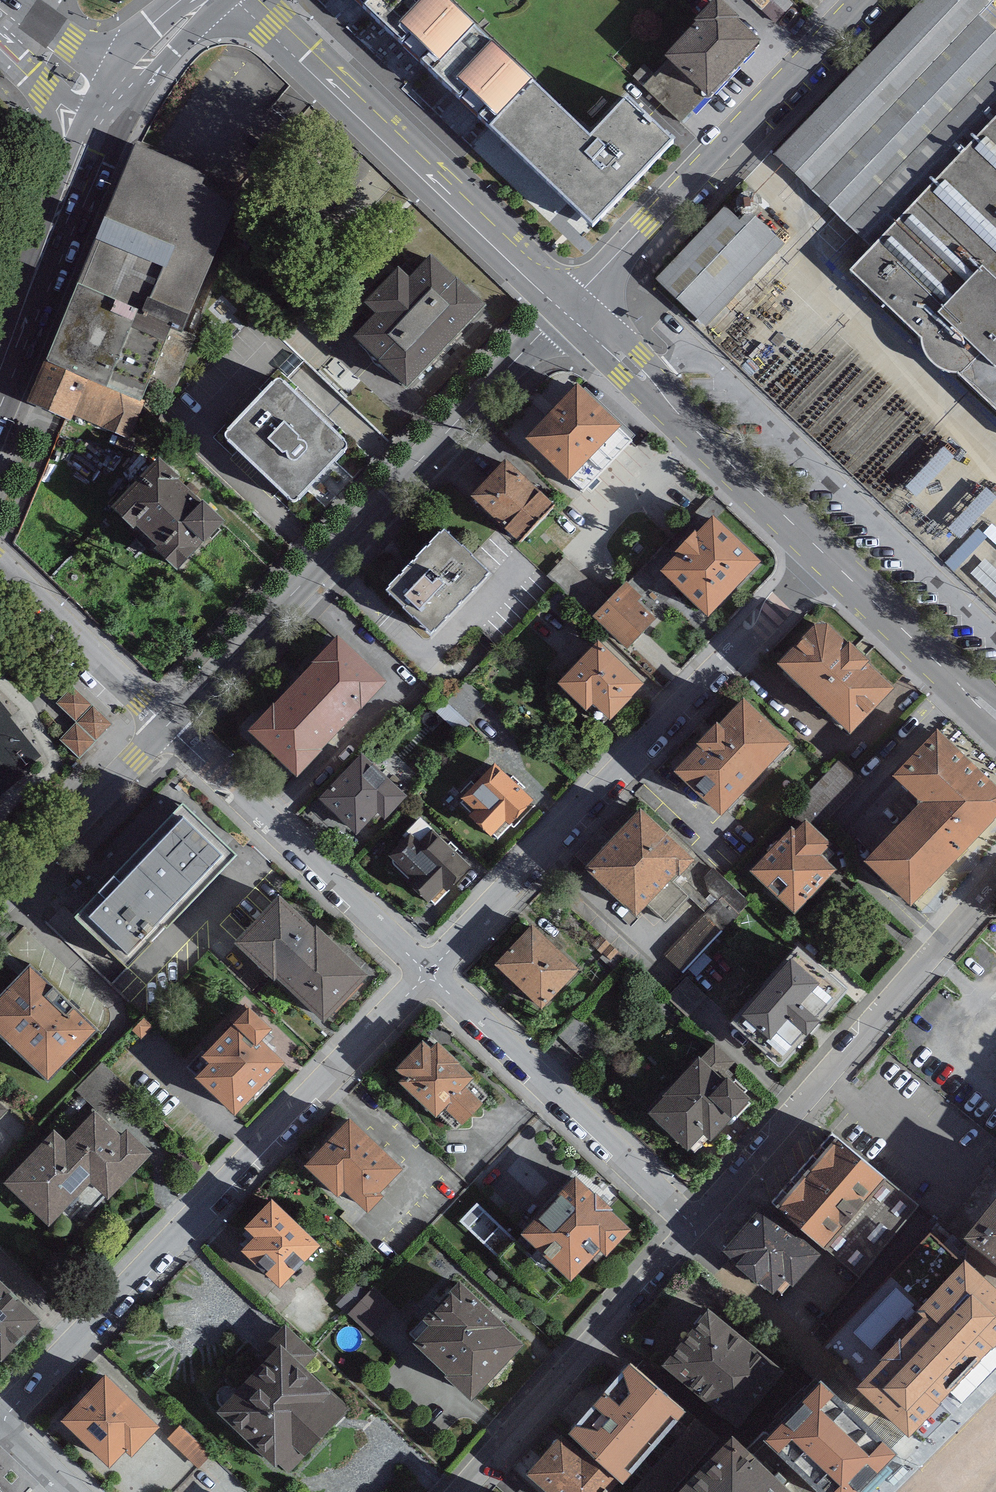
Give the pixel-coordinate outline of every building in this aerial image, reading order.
[(488,130),(531,83),(444,0),(354,0),(488,130)] [(775,157),(812,192),(978,17),(993,2),(991,0),(925,0),(775,157)] [(666,62),(643,86),(681,122),(704,97),(708,100),(761,45),(737,23),(739,21),(717,1),(694,25),(696,27),(664,60),(666,62)] [(873,250),(995,120),(995,34),(978,17),(812,192),(873,250)] [(589,140),(534,87),(491,131),(591,227),(672,144),(627,101),(589,140)] [(850,274),(921,341),(922,349),(926,357),(932,366),(942,372),(949,375),(958,375),(995,412),(995,120),(873,250),(850,274)] [(206,177),(135,146),(46,364),(146,404),(162,411),(195,339),(183,334),(234,209),(202,186),(206,177)] [(725,209),(656,282),(706,329),(784,247),(749,213),(739,223),(725,209)] [(485,312),(431,259),(410,281),(400,272),(364,308),(376,318),(352,342),(405,393),(485,312)] [(131,441),(146,404),(46,364),(27,404),(70,423),(73,417),(131,441)] [(346,444),(282,382),(276,383),(225,434),(226,442),(288,502),(296,502),(346,450),(346,444)] [(621,430),(578,388),(525,442),(568,484),(621,430)] [(918,502),(957,461),(946,450),(907,491),(918,502)] [(554,509),(504,462),(469,500),(519,546),(554,509)] [(225,526),(158,464),(112,514),(179,576),(225,526)] [(761,565),(713,520),(697,537),(694,535),(674,555),(677,558),(661,575),(708,620),(761,565)] [(489,577),(445,533),(387,592),(431,635),(489,577)] [(995,608),(995,565),(974,589),(995,608)] [(642,599),(626,584),(593,619),(626,651),(655,620),(638,604),(642,599)] [(823,623),(778,669),(849,738),(894,693),(823,623)] [(386,686),(338,638),(248,735),(297,781),(386,686)] [(644,689),(598,646),(558,688),(587,715),(593,708),(610,725),(644,689)] [(113,725),(73,685),(56,703),(76,723),(59,740),(79,760),(113,725)] [(791,748),(743,703),(719,728),(717,726),(696,748),(699,750),(674,776),(721,820),(791,748)] [(938,735),(892,781),(920,808),(864,866),(910,911),(995,821),(995,790),(938,735)] [(406,799),(361,757),(318,803),(356,839),(378,816),(385,822),(406,799)] [(813,795),(852,829),(879,799),(840,764),(813,795)] [(535,806),(501,773),(461,802),(471,815),(467,817),(491,839),(494,835),(499,841),(535,806)] [(237,860),(182,809),(77,920),(129,971),(237,860)] [(695,864),(641,814),(585,873),(636,921),(676,879),(679,881),(695,864)] [(472,871),(422,822),(387,858),(437,906),(472,871)] [(831,847),(805,822),(795,833),(792,829),(749,874),(795,917),(838,871),(828,862),(834,855),(829,849),(831,847)] [(314,933),(279,900),(234,946),(274,985),(277,982),(323,1027),(370,980),(318,929),(314,933)] [(713,965),(703,956),(723,935),(706,920),(669,960),(695,984),(713,965)] [(579,972),(532,927),(494,967),(541,1011),(579,972)] [(847,996),(797,952),(730,1027),(780,1071),(847,996)] [(30,969),(0,1000),(0,1038),(49,1084),(98,1033),(30,969)] [(272,1033),(249,1011),(201,1061),(209,1069),(196,1082),(234,1118),(284,1067),(261,1045),(272,1033)] [(461,1066),(438,1044),(431,1051),(424,1043),(396,1072),(404,1079),(399,1085),(437,1120),(446,1112),(462,1127),(482,1107),(465,1090),(474,1081),(460,1068),(461,1066)] [(736,1064),(715,1044),(662,1099),(664,1101),(648,1118),(687,1155),(703,1139),(710,1146),(751,1103),(744,1097),(748,1093),(728,1073),(736,1064)] [(121,1138),(95,1113),(65,1143),(55,1132),(4,1184),(49,1227),(90,1184),(108,1201),(152,1156),(127,1132),(121,1138)] [(402,1173),(351,1122),(304,1169),(337,1202),(344,1195),(367,1218),(384,1201),(379,1196),(402,1173)] [(917,1207),(832,1137),(773,1208),(777,1211),(775,1213),(826,1255),(827,1253),(858,1279),(917,1207)] [(631,1234),(576,1181),(521,1238),(570,1285),(599,1254),(605,1260),(631,1234)] [(319,1247),(271,1203),(243,1233),(253,1243),(241,1256),(279,1291),(319,1247)] [(964,1244),(995,1269),(995,1204),(964,1244)] [(822,1258),(763,1207),(723,1254),(737,1266),(735,1269),(756,1287),(758,1285),(773,1298),(786,1284),(793,1290),(822,1258)] [(478,1208),(462,1226),(499,1260),(515,1242),(478,1208)] [(965,1265),(920,1313),(927,1320),(857,1395),(909,1443),(995,1350),(995,1294),(965,1265)] [(507,1329),(459,1284),(422,1324),(429,1330),(412,1348),(472,1404),(524,1348),(506,1331),(507,1329)] [(0,1286),(0,1363),(2,1365),(40,1324),(0,1286)] [(373,1340),(399,1313),(375,1291),(349,1318),(373,1340)] [(785,1372),(707,1312),(661,1371),(739,1431),(785,1372)] [(315,1356),(285,1327),(257,1357),(264,1363),(215,1415),(274,1472),(279,1467),(288,1476),(350,1411),(304,1368),(315,1356)] [(685,1418),(629,1369),(566,1440),(614,1481),(623,1489),(685,1418)] [(159,1431),(105,1379),(61,1426),(109,1472),(125,1455),(131,1460),(159,1431)] [(745,1453),(786,1491),(863,1491),(895,1459),(812,1381),(745,1453)] [(196,1467),(209,1453),(181,1429),(169,1444),(196,1467)] [(614,1481),(566,1440),(562,1437),(526,1479),(541,1491),(605,1491),(614,1481)] [(733,1443),(685,1491),(786,1491),(745,1453),(733,1443)]
